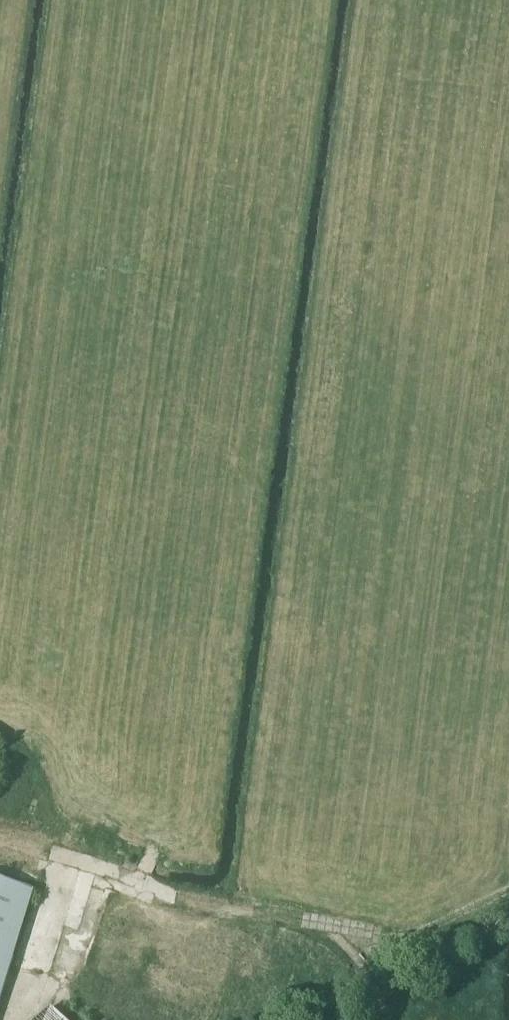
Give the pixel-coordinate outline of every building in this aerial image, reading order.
[(8,966),(32,890),(0,881),(0,992),(8,966)] [(50,1008),(39,1019),(63,1019),(50,1008)]
